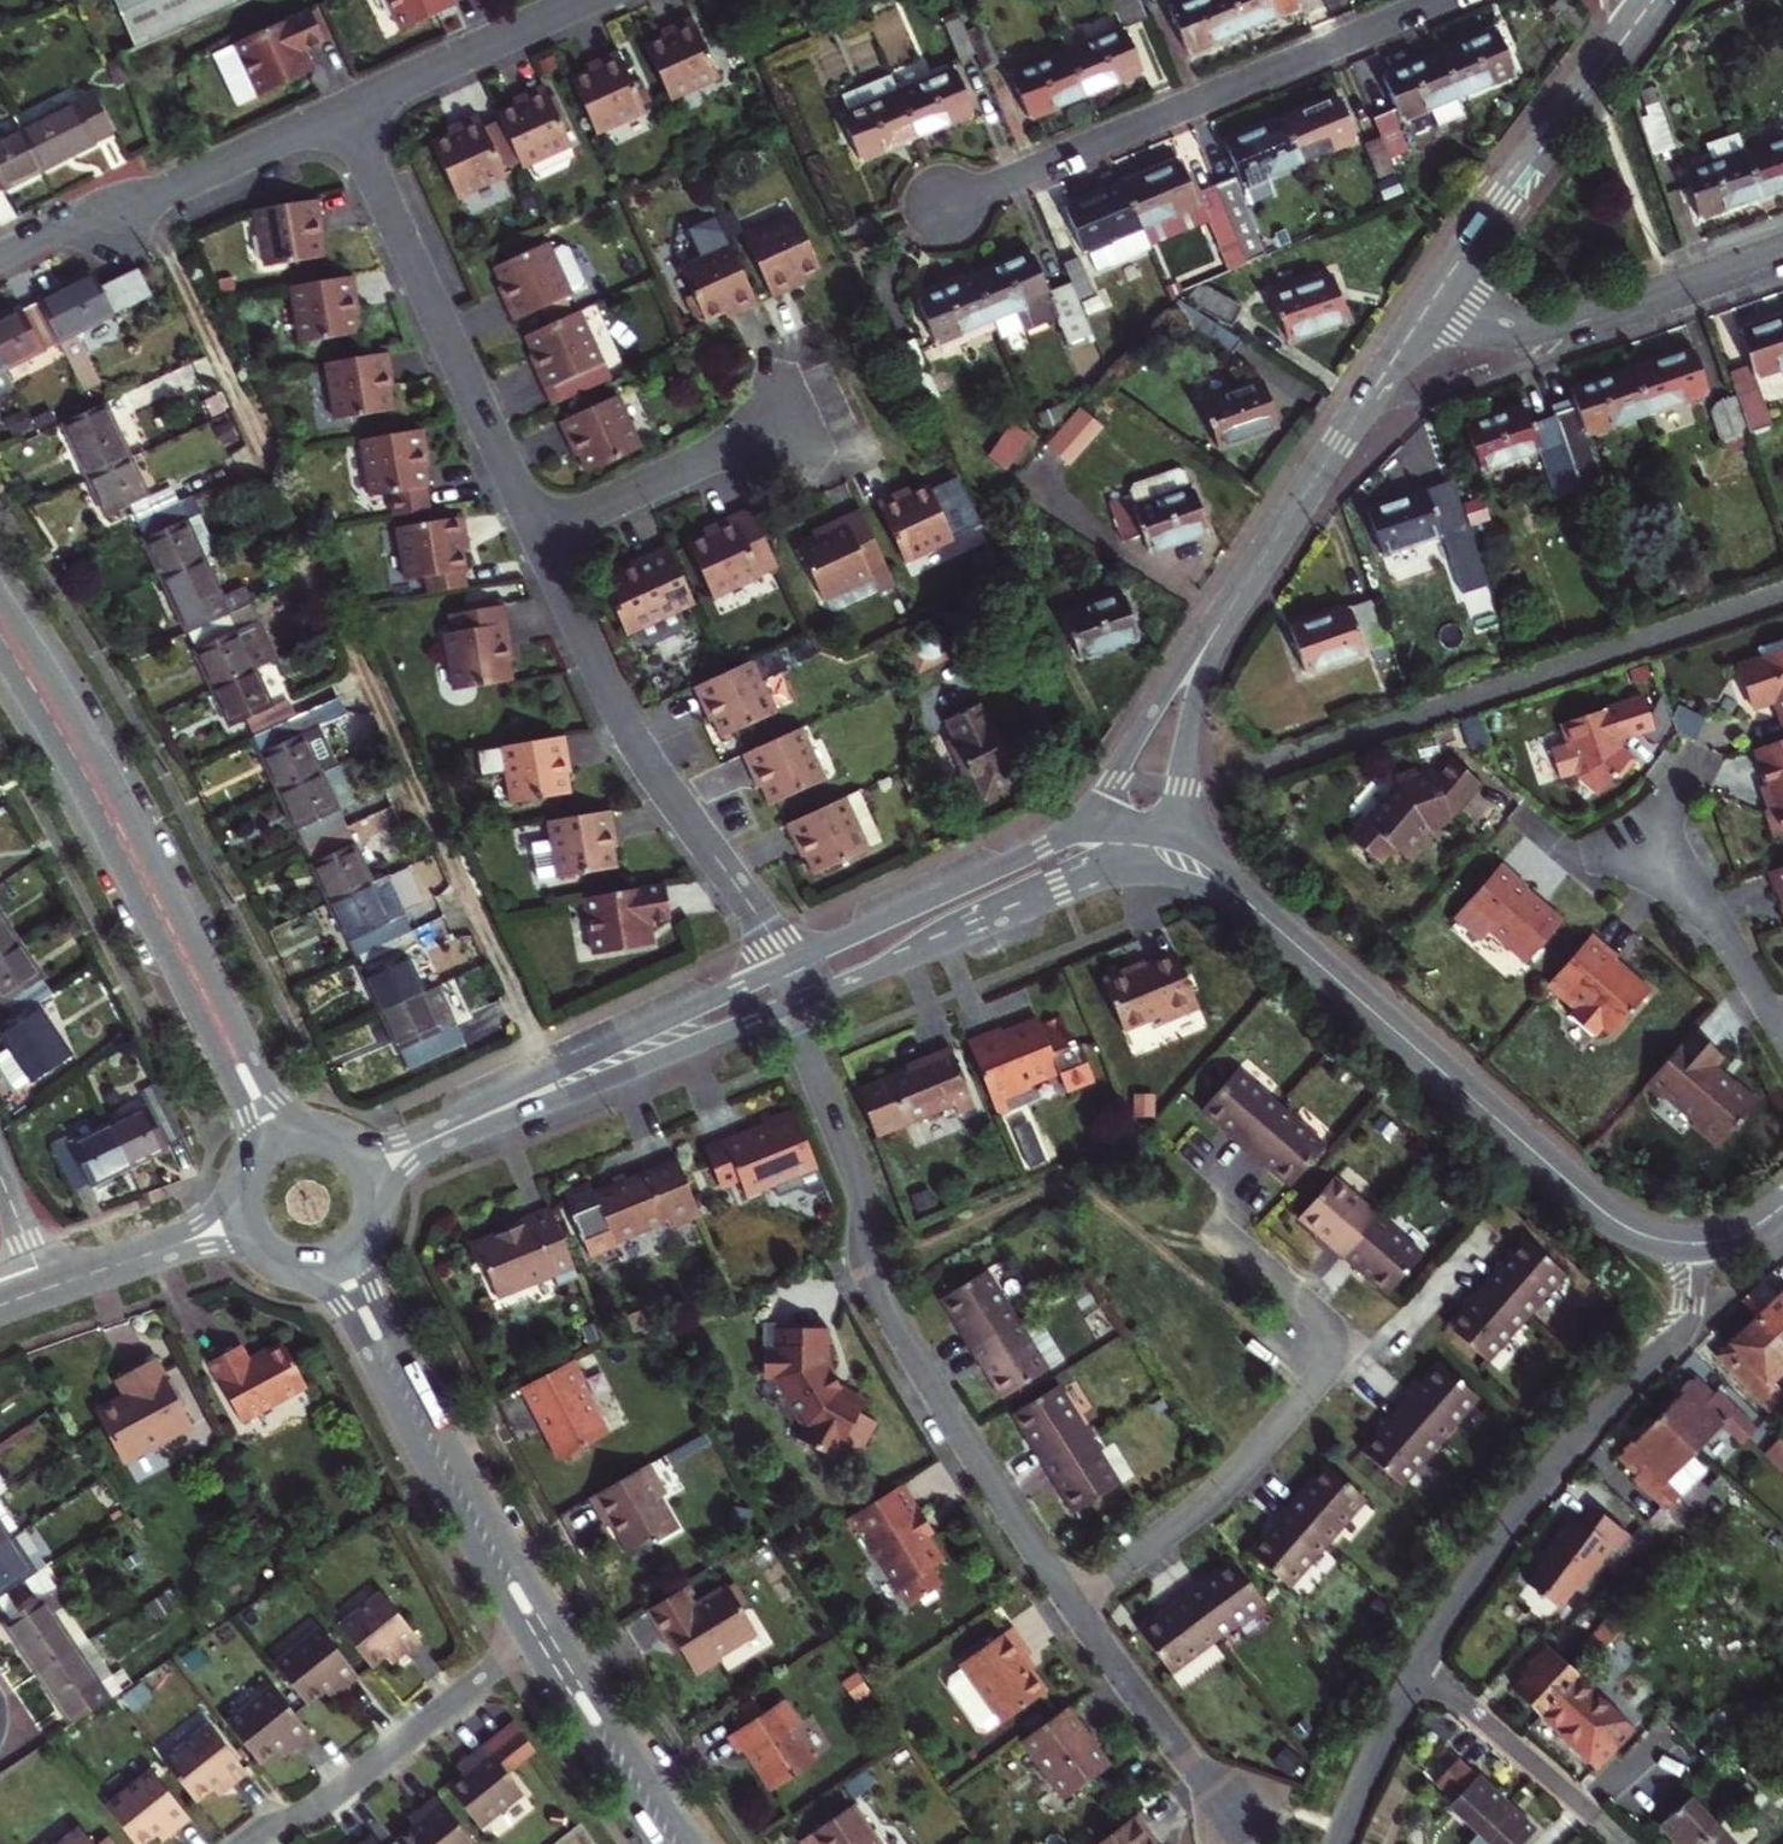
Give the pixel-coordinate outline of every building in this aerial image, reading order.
[(144,55),(260,0),(119,0),(144,55)] [(337,32),(323,0),(320,0),(314,3),(329,36),(337,32)] [(400,28),(441,9),(437,0),(388,0),(400,28)] [(453,3),(452,0),(437,0),(441,9),(453,3)] [(1122,28),(1147,18),(1140,0),(1111,0),(1122,28)] [(1188,53),(1214,43),(1243,30),(1231,0),(1186,0),(1169,7),(1188,53)] [(1297,0),(1231,0),(1243,30),(1274,18),(1300,7),(1297,0)] [(309,45),(329,36),(314,3),(217,46),(240,96),(261,86),(263,89),(288,78),(318,65),(309,45)] [(976,53),(966,28),(962,16),(946,22),(961,60),(976,53)] [(716,79),(688,18),(666,27),(670,36),(663,39),(644,47),(668,100),(716,79)] [(983,22),(966,28),(976,53),(982,68),(999,61),(983,22)] [(666,27),(658,31),(663,39),(670,36),(666,27)] [(1140,73),(1122,28),(1068,50),(1085,95),(1112,84),(1140,73)] [(1516,75),(1498,31),(1475,40),(1442,53),(1460,98),(1516,75)] [(596,68),(590,71),(573,79),(596,133),(644,112),(641,106),(650,103),(640,81),(633,85),(616,49),(593,60),(596,68)] [(1085,95),(1068,50),(1011,73),(1029,118),(1055,107),(1085,95)] [(1386,76),(1404,121),(1460,98),(1442,53),(1411,66),(1386,76)] [(590,71),(596,68),(593,60),(586,63),(590,71)] [(974,111),(957,68),(900,91),(917,134),(948,121),(974,111)] [(889,145),(917,134),(900,91),(894,76),(836,100),(860,157),(889,145)] [(113,121),(92,81),(17,121),(37,161),(74,141),(113,121)] [(551,95),(545,81),(522,91),(525,101),(518,104),(502,112),(504,117),(525,165),(573,143),(567,129),(572,127),(556,93),(551,95)] [(518,104),(525,101),(522,91),(514,95),(518,104)] [(1353,141),(1335,96),(1309,107),(1277,120),(1295,165),(1353,141)] [(434,142),(458,194),(507,172),(486,125),(479,109),(456,120),(460,130),(452,133),(434,142)] [(1404,147),(1390,112),(1372,119),(1380,139),(1386,153),(1404,147)] [(1671,148),(1660,116),(1645,122),(1656,153),(1671,148)] [(525,165),(504,117),(486,125),(507,172),(525,165)] [(456,120),(448,124),(452,133),(460,130),(456,120)] [(1222,143),(1240,187),(1295,165),(1277,120),(1248,132),(1222,143)] [(0,130),(0,181),(12,175),(37,161),(17,121),(0,130)] [(1714,161),(1686,170),(1701,214),(1731,204),(1761,194),(1746,150),(1738,127),(1706,138),(1714,161)] [(1746,150),(1761,194),(1782,187),(1782,137),(1746,150)] [(1394,172),(1386,153),(1380,139),(1366,145),(1380,178),(1394,172)] [(1193,207),(1175,161),(1152,171),(1119,184),(1137,230),(1193,207)] [(1266,269),(1231,180),(1215,187),(1251,275),(1266,269)] [(1093,271),(1145,249),(1137,230),(1119,184),(1092,195),(1062,208),(1080,253),(1085,251),(1093,271)] [(1215,187),(1196,194),(1231,284),(1251,275),(1215,187)] [(324,214),(321,192),(257,201),(265,259),(321,252),(318,232),(315,215),(324,214)] [(728,213),(716,218),(726,239),(738,234),(728,213)] [(324,214),(315,215),(318,232),(327,230),(325,220),(324,214)] [(819,269),(796,217),(745,240),(772,299),(794,289),(790,281),(799,277),(819,269)] [(728,308),(732,317),(756,306),(726,239),(716,218),(687,231),(700,259),(680,267),(703,320),(718,313),(728,308)] [(553,248),(549,240),(495,264),(503,283),(508,296),(502,299),(511,318),(541,305),(546,316),(571,304),(567,295),(572,293),(570,290),(577,287),(580,278),(567,248),(558,246),(553,248)] [(1009,258),(972,274),(990,320),(1012,312),(1021,334),(1055,321),(1065,346),(1089,337),(1070,289),(1068,285),(1044,294),(1027,251),(1009,258)] [(1082,284),(1071,257),(1059,262),(1068,285),(1070,289),(1082,284)] [(100,278),(92,263),(64,278),(37,293),(57,332),(82,381),(98,372),(74,326),(151,286),(137,259),(100,278)] [(300,336),(356,328),(354,309),(352,292),(359,291),(356,269),(292,279),(300,336)] [(1344,293),(1336,271),(1275,292),(1291,338),(1353,316),(1344,293)] [(915,297),(933,344),(990,320),(972,274),(946,285),(915,297)] [(799,277),(790,281),(794,289),(802,285),(799,277)] [(503,283),(496,285),(500,292),(502,299),(508,296),(503,283)] [(354,309),(362,308),(361,299),(359,291),(352,292),(354,309)] [(1260,326),(1213,292),(1194,300),(1251,338),(1260,326)] [(0,311),(0,352),(3,359),(57,332),(37,293),(6,308),(0,311)] [(1251,338),(1194,300),(1187,302),(1180,312),(1240,354),(1251,338)] [(571,304),(546,316),(548,323),(574,312),(571,304)] [(718,313),(722,322),(732,317),(728,308),(718,313)] [(548,323),(527,332),(535,350),(541,364),(535,367),(551,404),(610,378),(580,309),(574,312),(548,323)] [(1012,312),(990,320),(999,343),(1021,334),(1012,312)] [(1743,331),(1753,361),(1730,369),(1738,392),(1751,429),(1774,421),(1758,374),(1782,365),(1782,316),(1769,321),(1743,331)] [(1636,367),(1651,411),(1712,390),(1697,346),(1666,356),(1636,367)] [(394,370),(391,348),(327,356),(335,415),(391,407),(388,387),(386,371),(394,370)] [(535,367),(541,364),(535,350),(529,353),(532,360),(535,367)] [(12,376),(3,359),(0,352),(0,382),(12,376)] [(1651,411),(1636,367),(1598,379),(1574,388),(1576,394),(1584,419),(1562,426),(1582,487),(1604,479),(1588,432),(1651,411)] [(388,387),(397,386),(396,378),(394,370),(386,371),(388,387)] [(1769,400),(1782,395),(1782,371),(1762,377),(1769,400)] [(1275,405),(1265,376),(1207,396),(1223,442),(1281,422),(1275,405)] [(91,399),(61,412),(77,446),(87,467),(128,449),(103,393),(91,399)] [(1736,393),(1715,400),(1728,437),(1749,430),(1736,393)] [(642,448),(617,394),(558,420),(567,440),(574,438),(580,450),(589,472),(642,448)] [(1558,415),(1562,426),(1584,419),(1576,394),(1553,402),(1558,415)] [(50,399),(32,408),(38,421),(56,413),(50,399)] [(20,400),(2,409),(10,426),(29,416),(20,400)] [(1534,422),(1528,405),(1501,414),(1468,426),(1482,469),(1542,448),(1559,497),(1583,490),(1582,487),(1562,426),(1558,415),(1534,422)] [(1109,430),(1083,409),(1051,447),(1076,468),(1109,430)] [(228,411),(213,417),(221,436),(236,429),(228,411)] [(420,450),(429,449),(425,425),(362,434),(370,493),(386,490),(390,513),(428,507),(422,464),(420,450)] [(1029,438),(1011,425),(988,458),(1007,471),(1029,438)] [(570,447),(573,454),(580,450),(574,438),(567,440),(570,447)] [(147,490),(128,449),(87,467),(101,499),(105,508),(128,499),(135,514),(175,497),(168,481),(147,490)] [(422,464),(431,462),(430,456),(429,449),(420,450),(422,464)] [(1127,499),(1129,505),(1190,483),(1186,472),(1178,468),(1128,485),(1125,493),(1127,499)] [(1468,524),(1452,479),(1434,486),(1449,532),(1468,524)] [(1129,505),(1127,499),(1105,507),(1118,542),(1140,534),(1146,551),(1183,539),(1207,530),(1190,483),(1129,505)] [(1449,532),(1434,486),(1404,496),(1375,506),(1390,551),(1449,532)] [(159,568),(195,552),(201,550),(184,511),(198,505),(191,489),(175,497),(135,514),(147,542),(159,568)] [(896,497),(900,506),(910,501),(907,493),(896,497)] [(910,501),(900,506),(896,497),(873,508),(899,568),(949,546),(947,541),(958,537),(944,504),(933,509),(927,494),(910,501)] [(198,505),(184,511),(201,550),(216,543),(198,505)] [(711,594),(777,565),(764,534),(751,505),(709,523),(712,530),(704,534),(688,540),(711,594)] [(461,550),(459,540),(467,539),(464,514),(396,524),(404,576),(423,573),(425,589),(466,583),(461,550)] [(817,531),(821,541),(812,545),(794,552),(817,605),(821,604),(868,583),(875,598),(892,590),(857,514),(817,531)] [(704,534),(712,530),(709,523),(701,526),(704,534)] [(812,545),(821,541),(817,531),(808,535),(812,545)] [(467,539),(459,540),(461,550),(469,550),(468,545),(467,539)] [(676,607),(694,600),(668,542),(628,560),(630,566),(617,571),(601,578),(624,631),(631,628),(636,641),(644,644),(676,630),(681,620),(676,607)] [(212,589),(195,552),(159,568),(173,599),(184,623),(239,599),(231,580),(212,589)] [(617,571),(630,566),(628,560),(615,566),(617,571)] [(832,616),(875,598),(868,583),(821,604),(826,614),(832,616)] [(464,601),(466,608),(503,603),(501,595),(464,601)] [(1134,639),(1119,595),(1061,616),(1077,659),(1104,649),(1134,639)] [(209,680),(250,661),(265,655),(239,599),(184,623),(199,659),(209,680)] [(1291,627),(1307,673),(1389,645),(1374,599),(1330,614),(1291,627)] [(446,627),(440,628),(445,668),(503,659),(501,644),(511,643),(503,603),(466,608),(444,611),(446,627)] [(928,658),(931,665),(941,660),(939,656),(941,646),(949,642),(937,619),(911,632),(877,648),(889,672),(913,660),(921,656),(928,658)] [(1772,700),(1777,714),(1782,731),(1782,638),(1757,647),(1760,656),(1737,663),(1752,707),(1772,700)] [(939,656),(941,660),(954,653),(949,642),(941,646),(939,656)] [(503,659),(513,658),(512,650),(511,643),(501,644),(503,659)] [(787,669),(778,649),(726,672),(693,687),(702,709),(708,706),(714,720),(723,738),(775,715),(759,681),(787,669)] [(913,660),(918,671),(931,665),(928,658),(921,656),(913,660)] [(506,680),(503,659),(445,668),(449,688),(506,680)] [(1639,660),(1622,667),(1626,680),(1644,673),(1639,660)] [(269,703),(250,661),(209,680),(224,715),(227,722),(243,715),(250,728),(291,709),(285,696),(269,703)] [(1656,690),(1647,711),(1652,726),(1637,731),(1658,741),(1667,718),(1656,690)] [(262,757),(274,784),(316,766),(314,760),(329,752),(314,718),(340,705),(334,691),(291,709),(250,728),(262,757)] [(1558,778),(1574,773),(1576,777),(1599,796),(1617,774),(1620,776),(1627,768),(1634,760),(1620,748),(1616,739),(1637,731),(1652,726),(1647,711),(1641,695),(1564,723),(1561,729),(1566,743),(1548,749),(1558,778)] [(706,716),(709,723),(714,720),(708,706),(702,709),(706,716)] [(1670,720),(1674,733),(1692,742),(1703,719),(1676,707),(1670,720)] [(971,712),(984,740),(992,736),(979,709),(971,712)] [(945,725),(955,743),(960,753),(983,798),(998,791),(1016,782),(1004,756),(1007,747),(1003,737),(992,736),(984,740),(971,712),(945,725)] [(1459,720),(1467,743),(1483,737),(1475,714),(1459,720)] [(826,783),(802,728),(743,755),(752,777),(759,775),(765,789),(773,806),(826,783)] [(497,742),(478,745),(483,781),(502,778),(506,801),(563,793),(560,771),(558,757),(566,756),(562,733),(497,742)] [(1776,807),(1768,810),(1777,834),(1782,832),(1782,737),(1755,747),(1769,785),(1776,807)] [(950,757),(960,753),(955,743),(946,748),(950,757)] [(560,771),(568,769),(567,762),(566,756),(558,757),(560,771)] [(331,758),(317,765),(334,805),(349,799),(331,758)] [(299,839),(341,820),(334,805),(317,765),(316,766),(274,784),(287,813),(299,839)] [(765,789),(759,775),(752,777),(756,785),(759,791),(765,789)] [(1431,787),(1408,796),(1410,802),(1378,840),(1386,847),(1372,864),(1395,884),(1410,867),(1428,881),(1449,855),(1443,851),(1448,845),(1467,838),(1466,834),(1476,823),(1495,800),(1466,777),(1449,798),(1446,789),(1433,794),(1431,787)] [(1769,785),(1761,788),(1765,801),(1768,810),(1776,807),(1769,785)] [(861,791),(845,797),(785,825),(795,846),(802,844),(808,858),(816,876),(869,852),(886,845),(861,791)] [(607,831),(604,809),(547,817),(549,834),(528,837),(534,876),(555,873),(619,863),(616,842),(609,844),(607,831)] [(314,871),(324,894),(365,876),(341,820),(299,839),(314,871)] [(607,831),(609,844),(616,842),(615,836),(614,830),(607,831)] [(1378,840),(1364,858),(1372,864),(1386,847),(1378,840)] [(808,858),(802,844),(795,846),(798,853),(801,860),(808,858)] [(1782,901),(1782,865),(1770,869),(1777,890),(1779,889),(1781,894),(1782,901)] [(1477,944),(1486,934),(1526,967),(1562,924),(1547,910),(1541,910),(1531,901),(1521,893),(1524,888),(1499,867),(1452,923),(1477,944)] [(406,925),(380,868),(365,876),(324,894),(341,931),(349,950),(390,932),(406,925)] [(669,901),(666,883),(587,895),(595,954),(651,946),(648,924),(671,920),(669,901)] [(17,940),(4,921),(2,918),(0,915),(0,952),(17,940)] [(364,983),(374,1006),(414,989),(390,932),(349,950),(364,983)] [(1617,957),(1591,934),(1548,985),(1559,995),(1557,998),(1572,1011),(1568,1016),(1595,1039),(1602,1031),(1611,1038),(1650,992),(1620,967),(1614,961),(1617,957)] [(17,940),(0,952),(0,995),(14,1014),(36,999),(51,989),(34,964),(17,940)] [(1135,973),(1105,984),(1125,1033),(1160,1020),(1162,1026),(1202,1010),(1180,959),(1147,971),(1136,975),(1135,973)] [(431,981),(414,989),(374,1006),(390,1041),(400,1062),(439,1045),(432,1028),(448,1021),(431,981)] [(68,1050),(53,1026),(36,999),(14,1014),(0,1023),(0,1029),(8,1042),(0,1047),(0,1062),(13,1082),(28,1072),(30,1074),(68,1050)] [(1073,1046),(1063,1023),(1042,1032),(1039,1026),(1019,1034),(1022,1040),(1015,1043),(1007,1046),(1002,1035),(970,1048),(995,1109),(1005,1105),(1017,1100),(1020,1092),(1059,1076),(1066,1095),(1095,1082),(1079,1044),(1073,1046)] [(1714,1069),(1724,1057),(1693,1029),(1642,1087),(1658,1100),(1661,1096),(1691,1121),(1687,1126),(1714,1149),(1755,1100),(1733,1081),(1728,1086),(1724,1082),(1717,1076),(1720,1073),(1714,1069)] [(903,1075),(882,1084),(892,1109),(897,1108),(906,1133),(955,1113),(958,1120),(976,1114),(950,1051),(913,1067),(915,1071),(903,1075)] [(1223,1132),(1230,1138),(1243,1150),(1279,1108),(1235,1070),(1199,1111),(1223,1132)] [(154,1146),(182,1135),(157,1077),(140,1084),(147,1101),(109,1117),(127,1158),(154,1146)] [(1005,1105),(995,1109),(999,1119),(1009,1115),(1005,1105)] [(1243,1150),(1256,1161),(1267,1170),(1287,1187),(1323,1145),(1279,1108),(1243,1150)] [(59,1111),(43,1119),(69,1178),(88,1170),(89,1173),(98,1170),(127,1158),(109,1117),(69,1134),(59,1111)] [(826,1192),(817,1170),(794,1113),(766,1126),(767,1129),(756,1134),(746,1138),(744,1135),(705,1152),(721,1190),(738,1183),(745,1199),(771,1189),(773,1193),(775,1199),(794,1192),(813,1197),(826,1192)] [(588,1189),(562,1199),(589,1264),(616,1254),(614,1249),(666,1227),(670,1234),(700,1221),(677,1162),(603,1192),(591,1196),(588,1189)] [(1334,1177),(1298,1218),(1319,1237),(1342,1257),(1378,1214),(1334,1177)] [(1368,1279),(1388,1296),(1425,1255),(1378,1214),(1342,1257),(1368,1279)] [(558,1292),(578,1284),(550,1217),(517,1230),(508,1234),(511,1241),(501,1245),(499,1240),(468,1254),(474,1268),(484,1271),(497,1305),(554,1281),(558,1292)] [(1569,1276),(1528,1241),(1511,1261),(1488,1287),(1530,1322),(1569,1276)] [(958,1332),(970,1352),(1017,1323),(985,1273),(939,1303),(958,1332)] [(1530,1322),(1488,1287),(1470,1308),(1449,1333),(1490,1367),(1530,1322)] [(1782,1296),(1779,1298),(1760,1315),(1782,1340),(1782,1295),(1782,1296)] [(643,1340),(660,1334),(651,1313),(634,1319),(643,1340)] [(1768,1404),(1770,1402),(1781,1393),(1782,1391),(1771,1379),(1782,1368),(1782,1366),(1778,1362),(1782,1358),(1782,1340),(1760,1315),(1743,1330),(1721,1351),(1768,1404)] [(1017,1323),(970,1352),(987,1378),(1003,1403),(1049,1373),(1017,1323)] [(864,1404),(841,1389),(833,1374),(827,1374),(830,1328),(776,1325),(774,1349),(765,1348),(764,1370),(777,1371),(776,1377),(798,1417),(806,1422),(796,1436),(829,1458),(835,1448),(846,1456),(856,1454),(874,1425),(858,1414),(864,1404)] [(239,1351),(230,1335),(198,1355),(236,1419),(300,1380),(271,1331),(248,1346),(239,1351)] [(91,1415),(119,1460),(186,1420),(147,1354),(122,1369),(112,1375),(124,1394),(114,1401),(106,1397),(93,1405),(91,1415)] [(544,1424),(548,1431),(546,1437),(561,1467),(603,1445),(607,1434),(585,1393),(587,1385),(576,1363),(522,1392),(536,1419),(540,1417),(544,1424)] [(1421,1392),(1401,1415),(1441,1449),(1481,1402),(1442,1368),(1421,1392)] [(106,1379),(114,1392),(106,1397),(114,1401),(124,1394),(112,1375),(106,1379)] [(1714,1391),(1698,1375),(1678,1396),(1660,1415),(1699,1451),(1725,1423),(1743,1440),(1756,1426),(1716,1388),(1714,1391)] [(1031,1447),(1044,1468),(1091,1438),(1059,1387),(1012,1418),(1031,1447)] [(1770,1402),(1776,1409),(1782,1403),(1782,1395),(1781,1393),(1770,1402)] [(1404,1492),(1441,1449),(1401,1415),(1384,1435),(1364,1458),(1404,1492)] [(1682,1494),(1669,1482),(1699,1451),(1660,1415),(1640,1436),(1621,1455),(1637,1471),(1634,1475),(1669,1508),(1682,1494)] [(1779,1429),(1765,1444),(1782,1462),(1782,1432),(1779,1429)] [(1091,1438),(1044,1468),(1061,1496),(1077,1520),(1124,1491),(1091,1438)] [(1369,1504),(1330,1469),(1310,1491),(1290,1514),(1330,1548),(1369,1504)] [(632,1563),(682,1534),(663,1501),(669,1498),(657,1476),(651,1479),(646,1471),(590,1503),(607,1533),(616,1527),(619,1533),(622,1538),(619,1540),(632,1563)] [(917,1514),(900,1487),(844,1521),(873,1566),(880,1568),(905,1608),(934,1589),(937,1581),(929,1569),(943,1560),(934,1545),(925,1531),(915,1537),(912,1531),(915,1530),(908,1519),(917,1514)] [(1682,1494),(1669,1508),(1681,1519),(1694,1506),(1682,1494)] [(1532,1579),(1565,1603),(1581,1581),(1584,1584),(1615,1540),(1620,1544),(1632,1528),(1596,1502),(1585,1518),(1575,1511),(1568,1521),(1561,1531),(1562,1532),(1545,1556),(1548,1558),(1532,1579)] [(1330,1548),(1290,1514),(1272,1534),(1251,1557),(1292,1593),(1330,1548)] [(10,1538),(0,1523),(0,1545),(10,1538)] [(34,1574),(10,1538),(0,1545),(0,1596),(34,1574)] [(1263,1608),(1229,1565),(1207,1581),(1185,1598),(1219,1642),(1263,1608)] [(40,1672),(77,1647),(53,1612),(63,1605),(39,1570),(34,1574),(0,1596),(0,1617),(16,1641),(38,1674),(40,1672)] [(695,1596),(690,1587),(686,1591),(691,1599),(695,1596)] [(730,1588),(697,1609),(691,1599),(686,1591),(651,1612),(670,1643),(676,1640),(683,1651),(698,1676),(724,1660),(721,1658),(759,1635),(730,1588)] [(420,1644),(381,1595),(338,1629),(370,1670),(384,1659),(398,1648),(404,1657),(420,1644)] [(1143,1631),(1176,1675),(1219,1642),(1185,1598),(1165,1613),(1143,1631)] [(1608,1616),(1583,1641),(1597,1654),(1621,1628),(1608,1616)] [(356,1679),(316,1629),(272,1664),(305,1706),(323,1692),(335,1682),(342,1690),(356,1679)] [(1028,1658),(1010,1631),(958,1668),(960,1671),(946,1681),(945,1689),(973,1729),(981,1730),(995,1721),(998,1726),(1040,1697),(1027,1677),(1018,1664),(1025,1660),(1028,1658)] [(673,1648),(678,1654),(683,1651),(676,1640),(670,1643),(673,1648)] [(1529,1695),(1545,1710),(1562,1692),(1579,1673),(1549,1645),(1526,1669),(1531,1673),(1519,1685),(1529,1695)] [(77,1647),(40,1672),(58,1698),(75,1723),(112,1698),(123,1691),(112,1674),(100,1682),(77,1647)] [(384,1659),(391,1667),(398,1662),(404,1657),(398,1648),(384,1659)] [(198,1649),(181,1660),(191,1675),(208,1664),(198,1649)] [(1025,1660),(1018,1664),(1027,1677),(1033,1672),(1028,1666),(1025,1660)] [(1562,1692),(1618,1744),(1629,1733),(1636,1726),(1579,1673),(1562,1692)] [(323,1692),(329,1700),(336,1695),(342,1690),(335,1682),(323,1692)] [(138,1685),(120,1698),(131,1712),(149,1698),(138,1685)] [(313,1737),(274,1688),(226,1725),(260,1768),(280,1752),(290,1743),(296,1752),(313,1737)] [(1618,1744),(1562,1692),(1545,1710),(1588,1750),(1601,1762),(1618,1744)] [(794,1733),(803,1727),(785,1702),(731,1739),(742,1754),(750,1749),(755,1758),(760,1765),(756,1768),(774,1794),(816,1765),(794,1733)] [(1086,1746),(1082,1741),(1088,1737),(1067,1709),(1023,1742),(1065,1800),(1110,1766),(1098,1750),(1089,1750),(1086,1746)] [(462,1778),(446,1790),(479,1831),(522,1797),(506,1777),(534,1755),(513,1723),(468,1759),(475,1767),(462,1778)] [(249,1775),(208,1724),(161,1761),(194,1801),(208,1790),(222,1779),(230,1790),(249,1775)] [(280,1752),(286,1760),(291,1756),(296,1752),(290,1743),(280,1752)] [(1533,1829),(1517,1813),(1492,1789),(1477,1774),(1475,1775),(1456,1758),(1433,1782),(1452,1800),(1448,1804),(1477,1831),(1464,1843),(1519,1843),(1533,1829)] [(462,1778),(475,1767),(468,1759),(462,1764),(456,1769),(462,1778)] [(1736,1782),(1758,1806),(1768,1798),(1772,1804),(1782,1795),(1782,1796),(1782,1768),(1769,1779),(1757,1765),(1736,1782)] [(104,1807),(134,1843),(145,1843),(156,1835),(170,1825),(176,1833),(192,1821),(151,1770),(104,1807)] [(208,1790),(216,1801),(223,1795),(230,1790),(222,1779),(208,1790)] [(395,1842),(396,1843),(472,1843),(435,1797),(418,1811),(424,1819),(412,1829),(395,1842)] [(1659,1824),(1669,1834),(1677,1843),(1752,1843),(1758,1839),(1734,1812),(1716,1827),(1690,1797),(1659,1824)] [(804,1843),(883,1843),(855,1806),(804,1843)] [(412,1829),(424,1819),(418,1811),(412,1816),(406,1821),(412,1829)] [(1134,1818),(1101,1843),(1153,1843),(1134,1818)] [(156,1835),(163,1843),(170,1838),(176,1833),(170,1825),(156,1835)] [(80,1831),(64,1843),(89,1843),(80,1831)] [(568,1843),(586,1843),(580,1835),(568,1843)]
